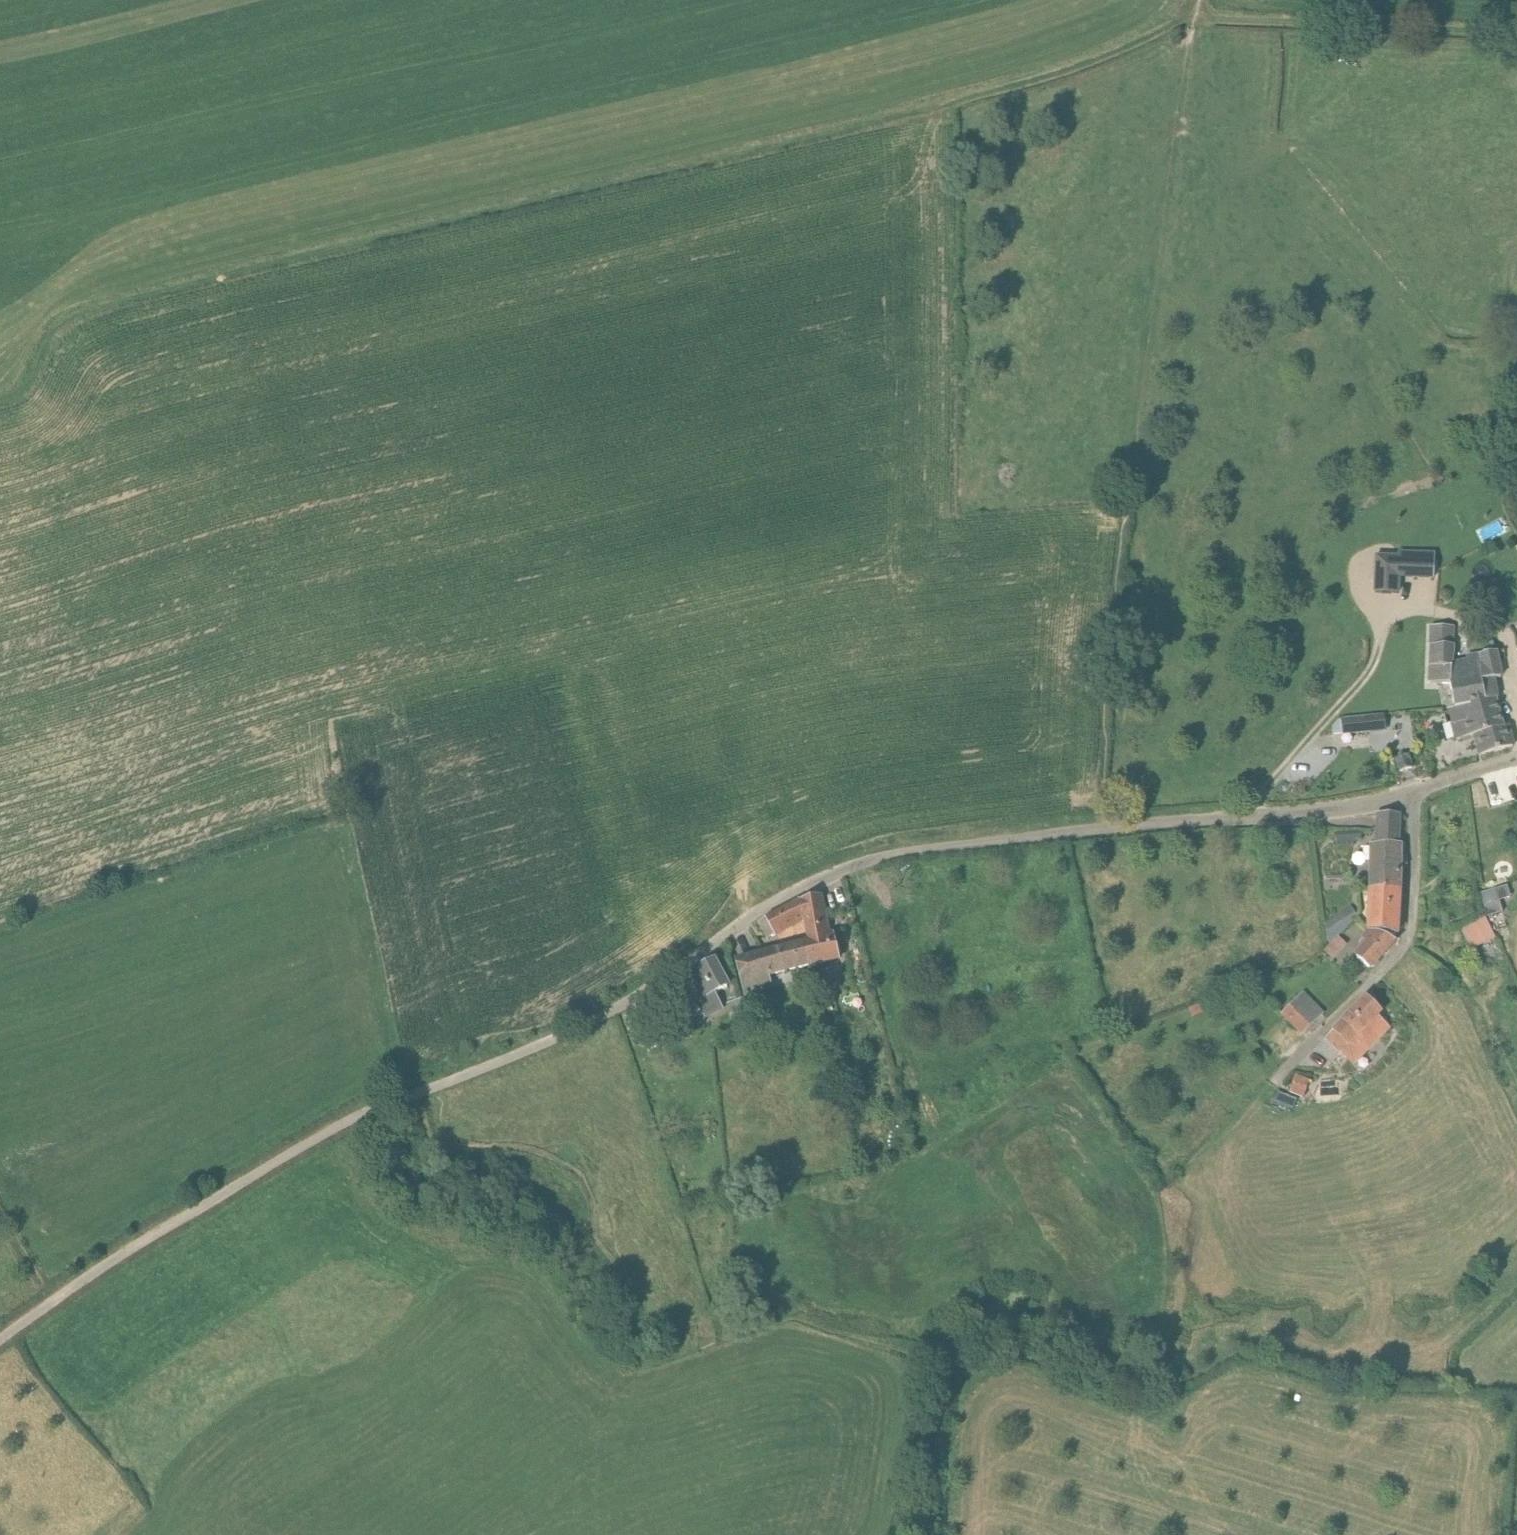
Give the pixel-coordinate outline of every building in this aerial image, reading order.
[(1435,581),(1437,554),(1401,552),(1399,578),(1435,581)] [(1397,595),(1399,558),(1376,556),(1374,593),(1397,595)] [(1453,665),(1455,629),(1432,628),(1430,682),(1451,683),(1455,710),(1495,699),(1490,679),(1502,677),(1497,652),(1480,655),(1481,659),(1453,665)] [(1488,652),(1495,650),(1493,642),(1487,644),(1488,652)] [(1449,711),(1452,721),(1457,740),(1475,735),(1481,756),(1513,747),(1509,731),(1508,732),(1499,735),(1497,730),(1503,728),(1495,699),(1455,710),(1449,711)] [(1367,718),(1368,732),(1386,730),(1385,717),(1367,718)] [(1367,718),(1341,720),(1342,733),(1368,732),(1367,718)] [(1342,733),(1341,720),(1337,720),(1332,727),(1333,734),(1342,733)] [(1397,758),(1401,772),(1412,769),(1408,755),(1397,758)] [(1376,845),(1399,845),(1400,815),(1379,816),(1376,845)] [(1399,845),(1376,845),(1370,845),(1369,889),(1400,889),(1399,845)] [(1494,902),(1491,887),(1478,890),(1481,905),(1494,902)] [(1397,935),(1400,889),(1369,889),(1367,928),(1397,935)] [(810,966),(820,964),(840,959),(834,937),(829,937),(827,923),(820,896),(801,901),(806,918),(811,941),(805,943),(810,966)] [(769,939),(806,918),(801,901),(787,907),(760,923),(769,939)] [(1351,906),(1325,923),(1331,944),(1358,917),(1351,906)] [(1485,916),(1461,928),(1472,950),(1496,938),(1485,916)] [(1394,942),(1391,940),(1379,933),(1367,931),(1361,939),(1366,942),(1355,956),(1370,969),(1394,942)] [(770,977),(810,966),(805,943),(764,954),(736,961),(746,995),(773,989),(770,977)] [(728,987),(723,977),(714,960),(685,975),(694,992),(675,1003),(674,1002),(673,1002),(685,1025),(704,1015),(706,1019),(724,1010),(715,993),(728,987)] [(1322,1014),(1308,1000),(1302,994),(1283,1013),(1303,1033),(1322,1014)] [(742,999),(726,1004),(729,1015),(744,1011),(742,999)] [(1382,1014),(1381,1013),(1366,999),(1334,1031),(1328,1038),(1355,1065),(1390,1029),(1378,1017),(1382,1014)] [(1203,1013),(1199,1004),(1189,1008),(1192,1017),(1203,1013)] [(1289,1092),(1304,1097),(1310,1080),(1296,1074),(1289,1092)] [(1292,1098),(1279,1092),(1278,1092),(1276,1099),(1289,1105),(1292,1098)]
